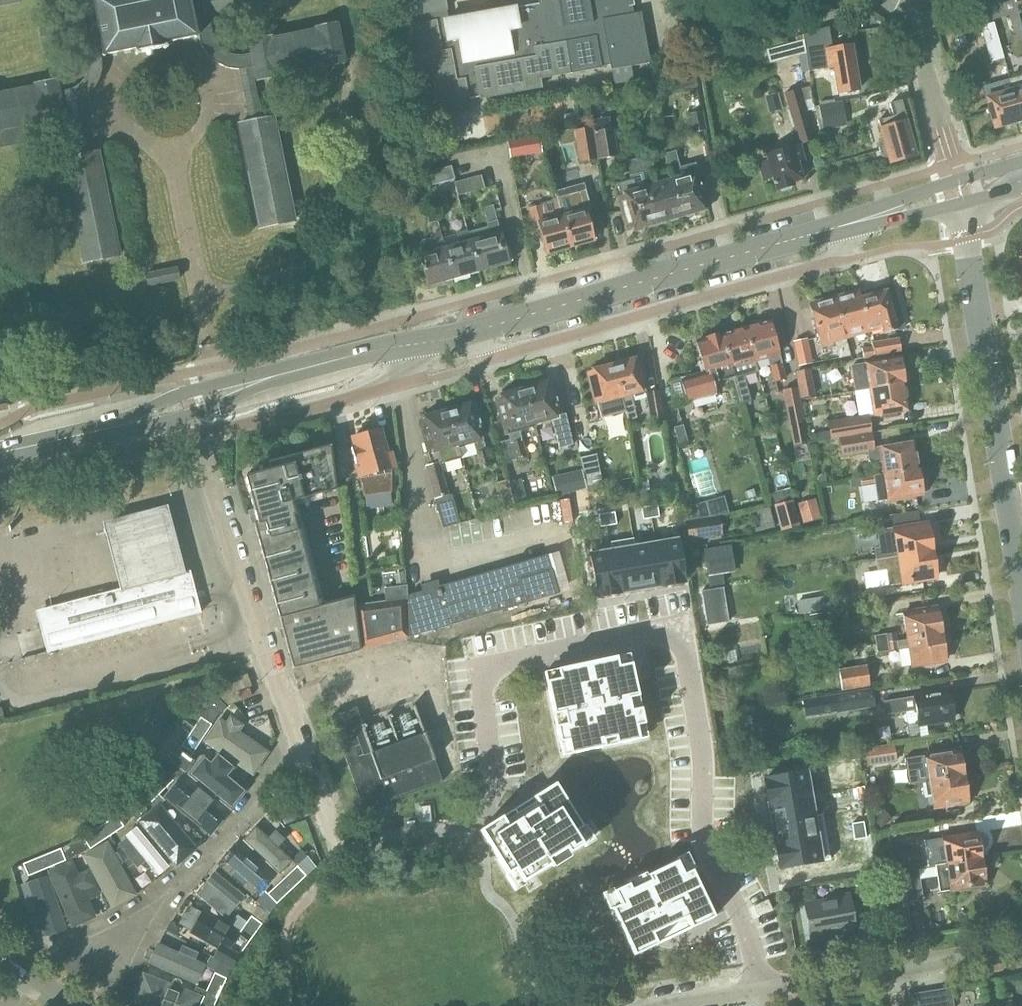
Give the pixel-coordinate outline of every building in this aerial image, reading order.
[(63,94),(59,94),(56,80),(33,84),(34,87),(0,93),(0,146),(45,137),(42,123),(64,119),(63,115),(66,114),(75,158),(63,160),(83,263),(119,256),(98,153),(86,156),(75,102),(78,100),(81,99),(84,97),(87,95),(90,92),(92,90),(94,87),(96,84),(98,81),(99,77),(100,74),(101,70),(102,67),(102,63),(101,59),(101,56),(136,49),(137,53),(165,47),(165,43),(198,37),(200,41),(201,44),(202,47),(204,50),(205,53),(208,56),(210,58),(213,60),(216,63),(219,64),(222,66),(226,67),(229,68),(233,68),(237,69),(240,68),(251,123),(239,126),(259,228),(294,221),(274,119),(262,121),(253,78),(256,78),(257,80),(279,76),(279,74),(323,65),(323,67),(346,63),(338,23),(315,28),(315,30),(272,39),(272,36),(249,41),(252,56),(241,58),(238,58),(235,57),(232,57),(229,56),(226,55),(223,53),(221,52),(218,50),(216,48),(214,45),(212,43),(211,40),(210,37),(209,34),(206,15),(249,8),(247,0),(77,0),(81,18),(39,26),(43,49),(85,40),(89,58),(89,61),(89,64),(89,67),(89,70),(88,73),(87,76),(85,79),(84,81),(82,84),(79,86),(77,88),(75,90),(72,91),(69,92),(66,93),(63,94)] [(536,1),(537,1),(537,3),(447,20),(446,10),(447,10),(447,9),(446,9),(444,0),(408,0),(411,16),(412,15),(413,23),(403,25),(409,57),(418,55),(424,86),(433,84),(439,115),(470,109),(468,98),(479,96),(480,98),(541,86),(539,78),(601,66),(601,65),(609,63),(610,68),(649,61),(640,12),(633,13),(632,6),(634,5),(633,0),(536,0),(536,1)] [(1014,0),(1005,0),(1001,1),(1005,15),(1018,12),(1014,0)] [(992,62),(1005,59),(995,23),(982,26),(992,62)] [(829,27),(803,35),(809,71),(834,67),(839,93),(859,90),(852,46),(833,49),(829,27)] [(787,42),(777,44),(780,56),(790,54),(787,42)] [(664,99),(696,88),(692,75),(660,86),(664,99)] [(1007,80),(1019,121),(1021,120),(1021,76),(1007,80)] [(997,82),(1000,93),(984,98),(993,128),(1019,121),(1007,80),(997,82)] [(800,89),(786,93),(797,133),(792,134),(793,140),(791,141),(793,148),(766,155),(768,162),(759,164),(763,181),(773,178),(776,190),(795,185),(794,183),(803,180),(798,162),(804,160),(800,144),(814,140),(800,89)] [(783,110),(778,93),(765,97),(770,113),(783,110)] [(878,119),(884,140),(881,140),(878,144),(880,148),(879,148),(880,152),(881,152),(882,156),(886,158),(889,157),(890,162),(916,155),(901,100),(891,103),(894,115),(878,119)] [(835,104),(820,106),(824,129),(839,127),(835,104)] [(705,130),(701,111),(689,113),(693,133),(705,130)] [(592,127),(575,130),(580,162),(597,159),(592,127)] [(613,129),(592,132),(597,159),(617,156),(613,129)] [(507,141),(510,159),(543,153),(539,136),(507,141)] [(669,171),(682,216),(708,208),(698,173),(695,163),(685,166),(680,168),(675,152),(665,155),(668,171),(669,171)] [(649,156),(639,159),(642,172),(653,169),(649,156)] [(632,175),(642,172),(639,159),(629,161),(632,175)] [(427,186),(443,181),(454,178),(450,165),(424,173),(427,186)] [(656,185),(647,188),(656,223),(682,216),(669,171),(668,171),(654,175),(656,185)] [(481,175),(454,182),(453,182),(457,195),(484,188),(481,175)] [(634,179),(617,183),(621,196),(620,196),(629,230),(656,223),(647,188),(637,190),(634,179)] [(562,215),(562,216),(570,247),(595,240),(588,217),(592,216),(584,184),(563,189),(570,213),(562,215)] [(531,216),(524,218),(529,233),(539,230),(546,254),(570,247),(562,216),(562,215),(559,203),(545,207),(544,203),(529,208),(531,216)] [(488,227),(468,233),(470,241),(479,272),(509,264),(493,205),(483,208),(488,227)] [(423,240),(419,247),(421,255),(419,255),(428,286),(453,279),(445,248),(442,238),(442,236),(437,221),(427,224),(431,238),(423,240)] [(458,234),(442,238),(445,248),(453,279),(479,272),(470,241),(468,233),(467,230),(458,232),(458,234)] [(176,268),(168,269),(146,274),(149,285),(179,279),(176,268)] [(36,297),(35,293),(33,285),(24,287),(27,299),(36,297)] [(884,333),(903,328),(899,311),(898,311),(897,306),(896,306),(894,299),(895,298),(895,297),(889,299),(885,286),(859,293),(858,294),(867,328),(866,329),(867,332),(883,327),(884,333)] [(844,335),(866,329),(867,328),(858,294),(859,293),(858,293),(834,299),(844,335)] [(850,355),(844,335),(834,299),(810,306),(820,341),(833,338),(838,358),(850,355)] [(785,378),(778,353),(769,322),(746,328),(755,363),(756,363),(769,359),(771,366),(770,367),(774,381),(785,378)] [(756,363),(755,363),(746,328),(722,335),(734,378),(733,378),(741,404),(751,402),(744,376),(758,372),(756,363)] [(696,342),(701,361),(698,362),(701,373),(680,378),(681,380),(669,383),(676,407),(717,395),(714,387),(718,382),(733,378),(734,378),(722,335),(696,342)] [(807,339),(794,342),(798,365),(812,362),(807,339)] [(872,346),(875,355),(875,356),(901,352),(900,342),(872,346)] [(875,355),(872,346),(872,347),(861,348),(863,357),(875,355)] [(624,363),(614,365),(626,412),(628,420),(637,418),(631,393),(646,389),(638,359),(636,360),(635,357),(624,360),(624,363)] [(894,360),(852,366),(856,392),(906,383),(901,358),(894,360)] [(592,371),(589,372),(602,418),(626,412),(614,365),(604,368),(603,366),(591,369),(592,371)] [(810,369),(795,372),(800,399),(816,396),(810,369)] [(525,389),(534,422),(551,418),(559,447),(574,443),(566,414),(560,416),(551,382),(525,389)] [(856,392),(855,392),(859,416),(869,414),(869,417),(908,410),(906,399),(908,398),(906,383),(856,392)] [(797,387),(782,390),(793,446),(808,443),(797,387)] [(517,427),(534,422),(525,389),(498,397),(504,420),(503,420),(505,430),(507,430),(508,433),(509,433),(510,439),(497,443),(503,463),(526,456),(522,440),(520,440),(517,427)] [(662,416),(658,391),(647,393),(651,418),(662,416)] [(474,404),(448,411),(458,448),(475,444),(482,469),(491,466),(483,440),(484,440),(474,404)] [(428,454),(431,465),(425,466),(443,527),(461,523),(452,494),(449,495),(440,464),(461,458),(458,448),(448,411),(421,419),(427,442),(425,442),(428,452),(430,452),(430,454),(428,454)] [(859,416),(829,422),(831,439),(839,438),(871,432),(872,432),(869,417),(869,414),(859,416)] [(366,434),(353,437),(355,447),(351,448),(365,496),(391,493),(392,467),(395,466),(391,454),(387,455),(380,430),(376,431),(374,429),(367,431),(366,434)] [(871,432),(839,438),(842,456),(868,452),(869,459),(873,462),(882,460),(884,474),(917,468),(913,442),(874,448),(872,432),(871,432)] [(251,512),(293,668),(360,651),(354,606),(356,606),(354,599),(354,596),(320,605),(293,501),(336,490),(330,445),(268,462),(270,470),(245,476),(254,511),(251,512)] [(581,458),(586,485),(602,482),(596,454),(581,458)] [(884,474),(861,478),(862,486),(875,484),(878,501),(889,499),(891,513),(920,508),(918,495),(924,494),(923,490),(925,489),(924,479),(921,480),(919,468),(917,469),(917,468),(884,474)] [(572,492),(585,489),(586,488),(581,470),(567,474),(572,492)] [(861,478),(850,480),(851,488),(862,486),(861,478)] [(639,481),(641,492),(649,491),(647,479),(639,481)] [(494,483),(502,512),(516,508),(515,505),(512,496),(508,480),(494,483)] [(525,492),(512,496),(515,505),(527,501),(525,492)] [(589,497),(580,499),(582,512),(591,510),(589,497)] [(580,499),(571,500),(573,513),(582,512),(580,499)] [(774,505),(781,531),(800,527),(793,500),(774,505)] [(101,521),(120,589),(184,571),(166,503),(101,521)] [(696,506),(699,519),(709,517),(705,503),(696,506)] [(659,505),(649,507),(651,518),(661,517),(659,505)] [(649,507),(639,508),(641,520),(651,518),(649,507)] [(770,508),(756,511),(760,527),(761,531),(775,528),(770,508)] [(880,548),(874,549),(876,560),(933,551),(931,539),(933,536),(932,530),(929,528),(928,525),(925,526),(922,513),(892,517),(893,529),(878,531),(880,548)] [(689,542),(691,541),(723,536),(720,515),(685,521),(689,542)] [(678,541),(656,545),(663,585),(685,581),(678,541)] [(656,545),(634,548),(641,589),(663,585),(656,545)] [(703,549),(708,575),(710,586),(724,583),(722,573),(734,571),(730,545),(703,549)] [(634,548),(613,552),(620,592),(641,589),(634,548)] [(933,551),(876,560),(878,571),(887,569),(889,584),(937,577),(936,573),(938,571),(937,565),(934,563),(933,551)] [(613,552),(591,556),(598,596),(620,592),(613,552)] [(548,555),(423,591),(408,595),(409,637),(559,594),(548,555)] [(190,575),(186,573),(182,573),(120,589),(45,608),(41,611),(39,615),(39,619),(47,653),(201,613),(192,579),(190,575)] [(724,588),(702,591),(703,602),(705,614),(707,625),(729,622),(724,588)] [(806,615),(823,612),(823,610),(825,610),(823,596),(797,601),(799,614),(805,613),(806,615)] [(354,599),(356,606),(354,606),(360,651),(408,638),(408,599),(357,606),(356,598),(354,599)] [(903,615),(906,640),(941,635),(937,610),(903,615)] [(822,614),(810,616),(811,624),(823,622),(822,614)] [(887,644),(897,642),(898,642),(898,641),(897,633),(887,634),(887,635),(875,636),(878,653),(888,652),(887,644)] [(887,644),(888,652),(908,649),(910,665),(945,660),(941,635),(906,640),(898,641),(898,642),(897,642),(887,644)] [(570,667),(545,672),(554,715),(564,713),(566,725),(556,727),(560,743),(568,741),(570,755),(605,747),(604,740),(615,738),(616,745),(640,740),(637,726),(645,725),(641,709),(631,711),(629,699),(639,697),(630,654),(594,662),(595,665),(571,670),(570,667)] [(869,686),(866,667),(839,671),(841,690),(869,686)] [(836,694),(803,699),(806,717),(836,712),(837,713),(839,713),(875,707),(872,688),(836,694)] [(953,720),(948,691),(883,702),(885,715),(916,711),(918,725),(953,720)] [(178,751),(190,758),(220,713),(208,706),(200,717),(189,734),(178,751)] [(368,814),(383,809),(389,807),(392,806),(390,802),(443,783),(435,761),(435,760),(426,734),(425,734),(415,707),(362,726),(356,709),(331,718),(332,720),(349,767),(348,767),(349,770),(350,770),(361,802),(360,802),(361,805),(362,805),(366,815),(368,814)] [(254,778),(272,753),(224,722),(220,728),(209,746),(254,778)] [(953,736),(916,742),(918,757),(955,751),(953,736)] [(232,809),(253,779),(207,748),(196,764),(189,774),(232,809)] [(860,750),(850,752),(852,760),(861,758),(860,750)] [(918,757),(904,759),(908,785),(930,781),(964,776),(964,773),(965,770),(965,764),(962,763),(960,750),(955,751),(918,757)] [(171,761),(171,762),(185,773),(194,762),(190,758),(178,751),(171,761)] [(174,780),(164,771),(149,785),(135,800),(143,808),(145,809),(174,780)] [(806,772),(765,779),(769,803),(810,796),(806,772)] [(964,776),(930,781),(934,807),(968,802),(966,789),(968,787),(967,781),(965,779),(964,776)] [(209,839),(229,816),(189,782),(182,789),(168,804),(209,839)] [(515,809),(479,831),(515,888),(590,841),(555,784),(533,798),(536,803),(518,814),(515,809)] [(866,786),(856,788),(857,796),(867,794),(866,786)] [(810,796),(769,803),(773,824),(813,817),(813,816),(810,796)] [(127,808),(126,809),(137,822),(149,813),(145,809),(143,808),(135,800),(127,808)] [(430,806),(419,807),(421,823),(432,822),(430,806)] [(881,829),(892,819),(883,809),(873,818),(881,829)] [(175,868),(198,846),(164,810),(152,821),(144,829),(175,868)] [(813,817),(773,824),(776,845),(827,837),(823,814),(813,816),(813,817)] [(125,826),(117,815),(100,827),(83,838),(85,841),(91,849),(125,826)] [(865,822),(855,824),(856,832),(866,830),(865,822)] [(260,826),(247,843),(283,876),(297,863),(260,826)] [(153,888),(176,870),(142,828),(141,829),(132,835),(121,842),(153,888)] [(866,830),(856,832),(857,839),(867,838),(866,830)] [(977,833),(923,841),(927,867),(936,865),(981,858),(979,846),(981,844),(980,838),(978,836),(977,833)] [(827,837),(776,845),(780,869),(831,860),(827,837)] [(83,838),(74,842),(81,854),(91,849),(85,841),(83,838)] [(71,843),(61,848),(66,861),(81,854),(74,842),(71,843)] [(114,912),(142,890),(111,844),(95,856),(88,860),(114,912)] [(66,861),(61,848),(42,856),(47,869),(66,861)] [(229,848),(215,864),(247,891),(260,875),(229,848)] [(880,873),(897,871),(894,853),(878,855),(880,873)] [(28,876),(47,869),(42,856),(23,864),(28,876)] [(307,857),(298,866),(267,894),(265,891),(263,893),(256,887),(248,896),(256,902),(269,914),(270,914),(277,904),(277,903),(293,888),(306,875),(314,867),(307,857)] [(628,884),(605,896),(634,956),(672,937),(670,932),(689,924),(691,928),(714,917),(685,857),(663,868),(663,867),(646,876),(647,876),(649,881),(631,890),(628,884)] [(981,858),(936,865),(940,891),(985,884),(985,881),(987,878),(986,872),(983,870),(981,858)] [(55,883),(73,927),(95,919),(70,863),(69,863),(49,871),(55,883)] [(240,907),(247,897),(212,867),(191,895),(208,909),(229,924),(240,907)] [(924,901),(918,868),(897,871),(902,904),(924,901)] [(887,906),(902,904),(897,871),(881,874),(887,906)] [(23,891),(39,940),(60,934),(45,895),(40,882),(21,890),(23,891)] [(812,937),(855,929),(849,895),(834,897),(835,900),(806,906),(812,937)] [(768,900),(754,907),(758,916),(772,910),(768,900)] [(212,942),(223,925),(186,901),(172,923),(191,933),(188,938),(194,941),(198,935),(212,943),(212,942)] [(263,924),(270,914),(269,914),(256,902),(246,914),(250,917),(247,922),(237,915),(230,925),(250,940),(262,924),(263,924)] [(250,940),(230,925),(229,926),(225,923),(223,928),(233,935),(236,931),(239,933),(228,949),(218,943),(212,952),(233,964),(238,956),(239,956),(250,940)] [(211,973),(217,962),(164,931),(149,959),(205,987),(211,973)] [(206,991),(218,996),(218,997),(226,979),(227,978),(233,968),(220,961),(214,973),(206,991)] [(148,1005),(197,1005),(201,997),(188,992),(144,974),(134,1001),(148,1005)] [(218,997),(218,996),(206,991),(196,987),(194,992),(204,997),(200,1005),(214,1005),(218,997)] [(951,988),(910,995),(911,1005),(954,1005),(951,988)]
